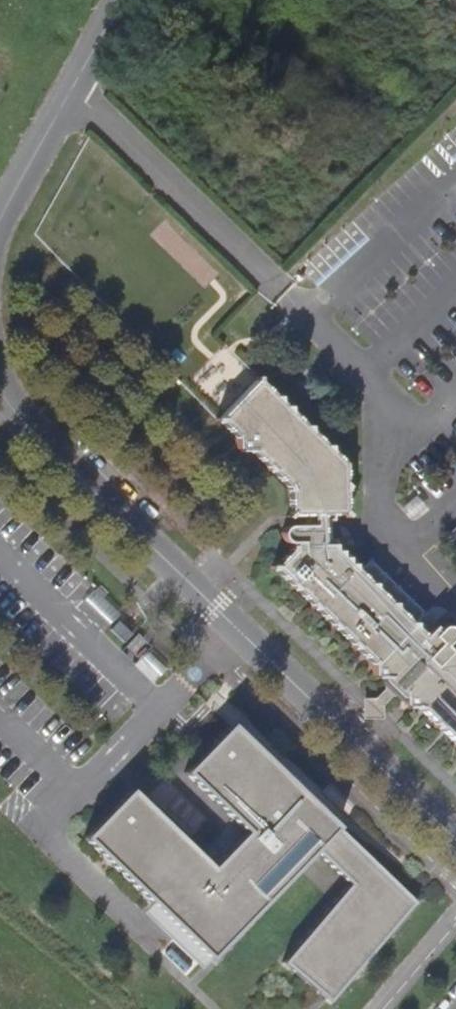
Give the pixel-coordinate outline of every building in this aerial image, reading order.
[(384,709),(382,708),(394,696),(400,702),(449,651),(445,646),(452,639),(453,636),(453,633),(452,630),(450,628),(448,626),(445,625),(442,626),(439,627),(431,636),(427,632),(422,637),(416,631),(415,623),(408,624),(394,610),(395,604),(388,605),(375,591),(375,585),(367,584),(354,571),(354,565),(347,565),(348,558),(339,558),(340,552),(334,552),(334,546),(322,545),(324,515),(341,513),(346,518),(349,515),(343,509),(342,493),(347,487),(342,483),(341,464),(330,454),(330,445),(322,446),(309,433),(309,426),(303,427),(289,413),(289,406),(282,407),(278,403),(278,396),(272,398),(258,384),(257,377),(256,377),(254,380),(254,383),(219,417),(216,418),(215,419),(216,422),(221,422),(235,436),(236,449),(238,453),(252,453),(266,466),(265,472),(271,471),(285,485),(284,489),(288,492),(287,513),(285,516),(288,520),(292,515),(310,515),(310,525),(287,526),(284,527),(282,529),(281,533),(280,535),(281,538),(283,541),(285,542),(289,544),(288,554),(275,566),(269,567),(269,570),(276,570),(289,583),(290,590),(297,590),(311,603),(311,610),(318,610),(331,623),(332,629),(337,629),(351,642),(351,648),(358,647),(372,662),(373,675),(386,687),(373,699),(372,698),(363,699),(364,709),(364,718),(384,718),(384,709)] [(452,648),(449,651),(400,702),(407,709),(422,709),(434,720),(433,727),(442,728),(454,740),(454,748),(455,748),(455,652),(452,648)] [(415,902),(329,819),(331,815),(330,811),(326,808),(321,809),(320,810),(230,724),(183,773),(245,832),(212,867),(130,789),(83,838),(151,904),(210,960),(311,845),(351,884),(283,962),(331,1002),(415,902)] [(210,960),(151,904),(143,913),(201,968),(210,960)]
